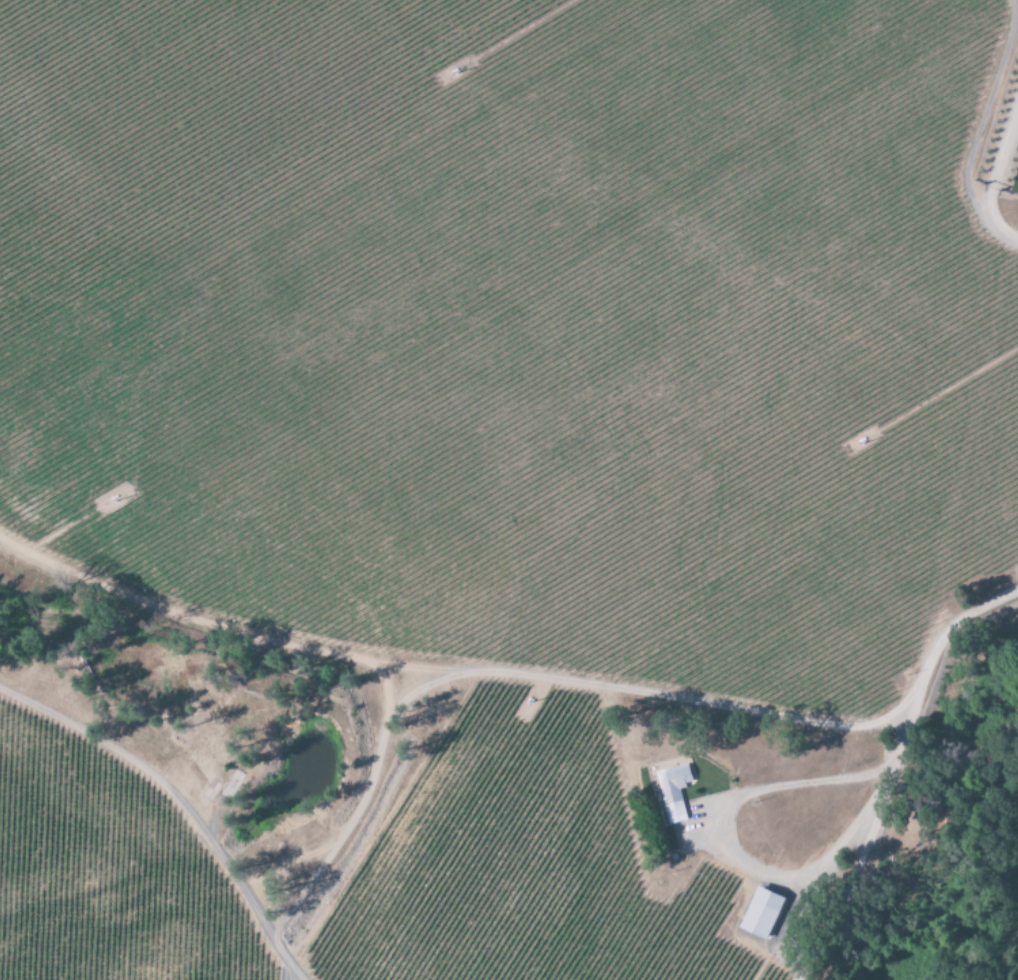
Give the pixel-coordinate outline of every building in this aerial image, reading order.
[(679,788),(691,785),(687,765),(655,772),(666,826),(686,822),(679,788)] [(738,933),(767,942),(781,899),(752,889),(738,933)]
